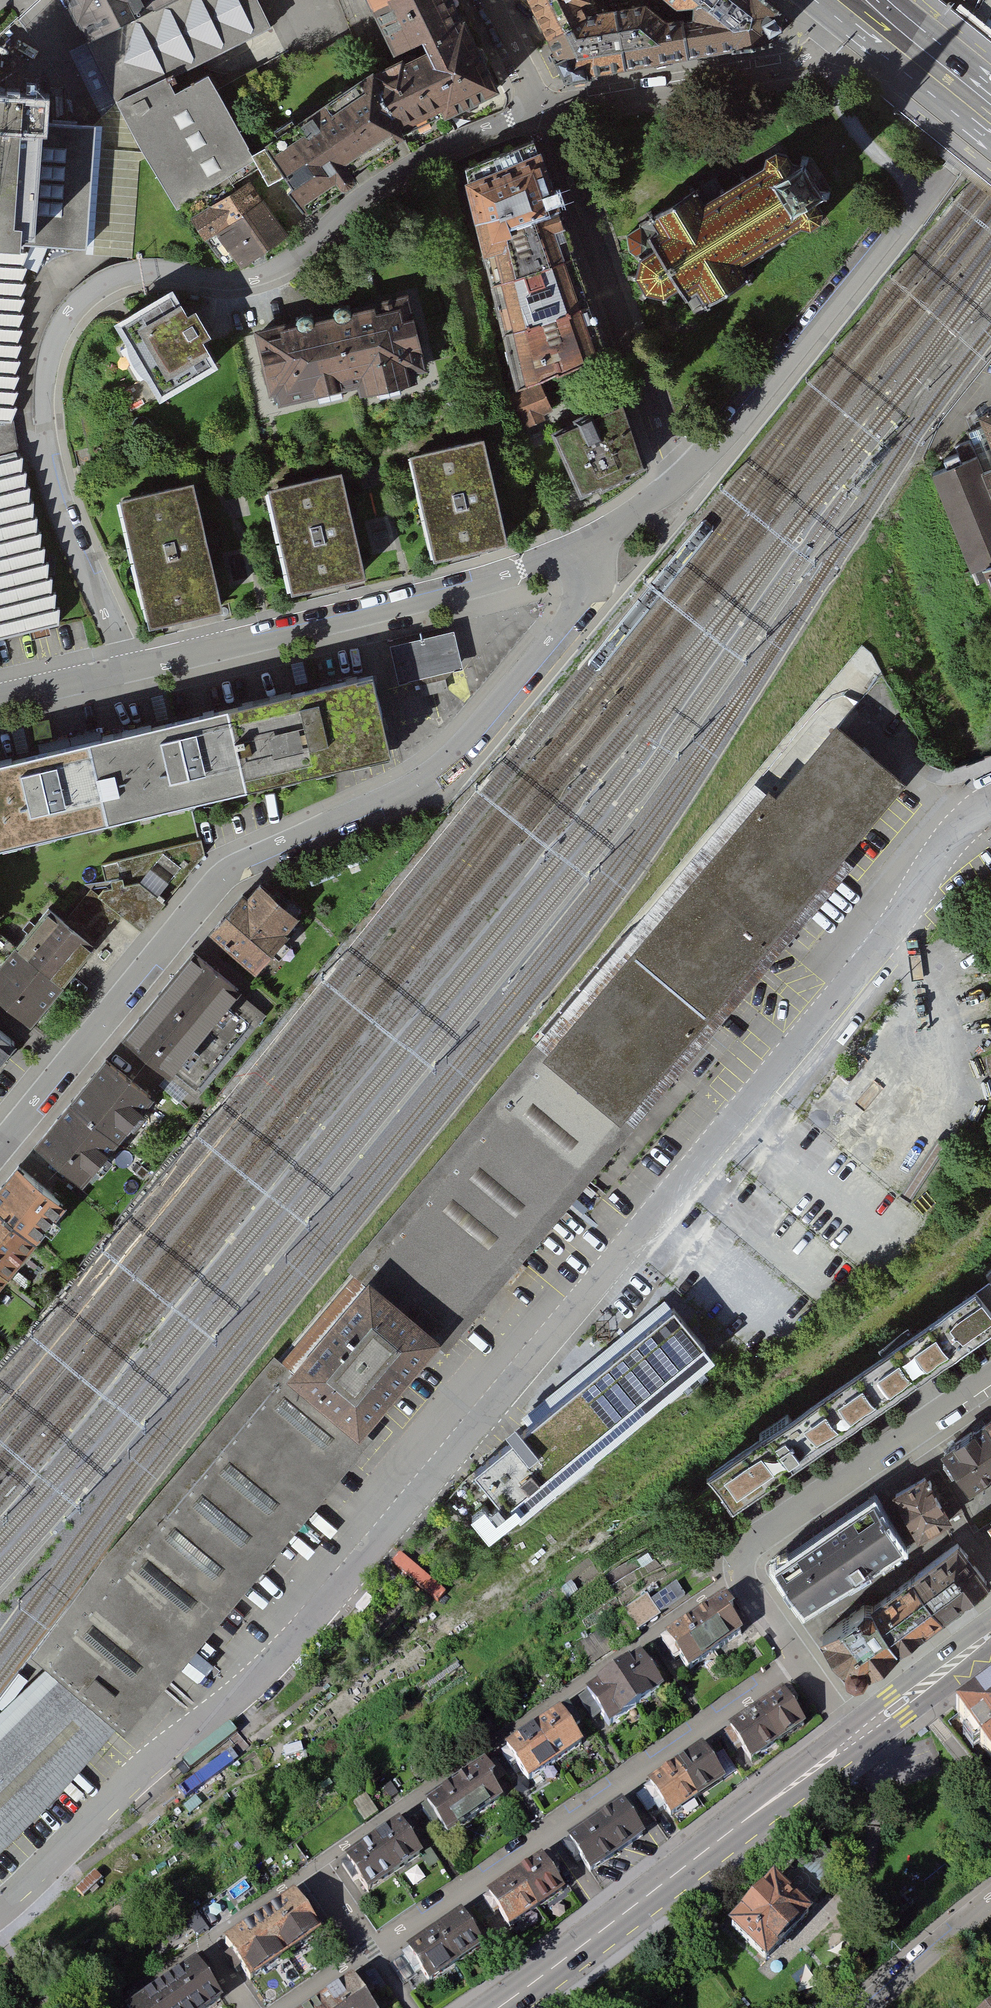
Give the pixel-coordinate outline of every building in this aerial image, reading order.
[(83,36),(152,0),(64,0),(83,36)] [(83,36),(113,94),(168,70),(271,20),(261,0),(152,0),(83,36)] [(285,178),(292,190),(288,194),(306,218),(342,193),(345,193),(348,192),(351,190),(354,188),(355,185),(355,181),(354,178),(352,175),(354,174),(408,139),(404,132),(442,113),(445,120),(498,94),(452,0),(340,0),(369,58),(390,47),(394,59),(343,79),(268,128),(274,143),(255,154),(268,186),(285,178)] [(676,5),(688,2),(691,15),(669,20),(644,0),(635,0),(596,10),(592,0),(527,0),(554,64),(566,74),(589,71),(765,40),(768,6),(761,0),(669,0),(676,5)] [(168,70),(113,94),(176,204),(255,154),(208,63),(174,83),(168,70)] [(24,247),(87,251),(96,127),(44,123),(46,101),(0,97),(0,245),(24,247)] [(473,175),(462,181),(481,254),(497,249),(522,385),(603,350),(556,231),(566,225),(533,141),(469,166),(473,175)] [(827,213),(786,143),(710,186),(701,170),(624,214),(645,250),(639,257),(636,267),(638,278),(647,286),(658,289),(670,288),(686,316),(756,275),(747,259),(827,213)] [(250,182),(190,218),(223,267),(233,260),(242,270),(289,236),(250,182)] [(12,424),(24,247),(0,245),(0,423),(12,424)] [(114,326),(126,348),(129,358),(134,367),(139,375),(146,382),(160,404),(218,370),(203,344),(211,340),(196,313),(188,318),(173,292),(114,326)] [(412,293),(252,328),(269,404),(428,369),(412,293)] [(538,382),(499,396),(510,427),(550,413),(538,382)] [(978,404),(984,420),(969,426),(979,452),(931,470),(971,568),(990,560),(990,399),(978,404)] [(623,401),(556,429),(578,489),(640,463),(623,401)] [(410,458),(435,564),(508,547),(483,441),(410,458)] [(59,626),(16,452),(0,456),(0,640),(59,626)] [(268,491),(292,598),(366,581),(342,475),(268,491)] [(120,502),(149,632),(223,615),(194,485),(120,502)] [(454,626),(389,642),(398,681),(409,679),(419,684),(445,677),(449,669),(463,666),(454,626)] [(863,650),(808,712),(822,725),(835,710),(847,720),(889,672),(863,650)] [(0,759),(0,841),(390,750),(368,669),(0,759)] [(445,677),(419,684),(422,695),(448,689),(445,677)] [(620,1117),(622,1114),(841,852),(906,776),(836,717),(777,789),(769,782),(543,1052),(620,1117)] [(203,840),(101,865),(107,890),(103,892),(98,898),(123,918),(141,932),(205,855),(203,840)] [(231,906),(206,937),(256,976),(298,921),(259,891),(241,914),(231,906)] [(91,892),(63,925),(95,951),(123,918),(98,898),(91,892)] [(0,967),(0,1004),(30,1029),(95,951),(63,925),(47,911),(0,967)] [(242,995),(195,956),(159,999),(206,1038),(242,995)] [(206,1038),(159,999),(122,1042),(169,1081),(206,1038)] [(16,1045),(0,1032),(0,1065),(16,1045)] [(116,1725),(124,1733),(373,1436),(363,1427),(436,1340),(446,1349),(634,1124),(622,1114),(620,1117),(543,1052),(533,1043),(346,1266),(353,1271),(281,1358),(274,1352),(102,1554),(31,1655),(46,1666),(116,1725)] [(154,1101),(107,1061),(72,1106),(119,1146),(154,1101)] [(119,1146),(72,1106),(34,1150),(81,1190),(119,1146)] [(19,1169),(0,1192),(0,1213),(37,1243),(66,1207),(19,1169)] [(0,1213),(0,1273),(7,1278),(37,1243),(0,1213)] [(708,1472),(733,1508),(990,1331),(990,1289),(986,1281),(708,1472)] [(670,1305),(664,1297),(505,1426),(514,1436),(474,1468),(498,1498),(491,1503),(510,1527),(592,1461),(588,1457),(715,1353),(673,1302),(670,1305)] [(939,1447),(969,1491),(990,1476),(990,1411),(939,1447)] [(893,1491),(910,1525),(947,1507),(929,1473),(893,1491)] [(870,1500),(778,1564),(808,1607),(900,1544),(870,1500)] [(853,1684),(990,1590),(990,1571),(965,1533),(818,1632),(853,1684)] [(677,1579),(652,1596),(657,1604),(663,1611),(687,1594),(677,1579)] [(585,1667),(663,1611),(652,1596),(648,1591),(570,1646),(585,1667)] [(665,1636),(689,1671),(747,1631),(723,1597),(665,1636)] [(590,1688),(614,1723),(667,1687),(642,1652),(590,1688)] [(116,1725),(46,1666),(0,1710),(0,1848),(53,1796),(116,1725)] [(954,1709),(990,1758),(990,1682),(954,1709)] [(730,1727),(753,1760),(806,1724),(783,1691),(730,1727)] [(509,1747),(532,1780),(586,1743),(563,1710),(509,1747)] [(650,1783),(673,1815),(726,1779),(703,1746),(650,1783)] [(427,1799),(449,1831),(503,1794),(481,1762),(427,1799)] [(570,1839),(592,1871),(646,1834),(624,1802),(570,1839)] [(348,1858),(370,1890),(423,1854),(401,1822),(348,1858)] [(488,1892),(511,1925),(566,1888),(543,1855),(488,1892)] [(759,1878),(713,1930),(756,1967),(801,1915),(759,1878)] [(295,1891),(227,1938),(255,1980),(324,1932),(295,1891)] [(409,1950),(431,1982),(486,1945),(463,1912),(409,1950)] [(129,2004),(132,2007),(205,2007),(225,1994),(199,1956),(129,2004)] [(355,1974),(305,2007),(379,2007),(355,1974)] [(979,2007),(990,2007),(990,1998),(979,2007)]
